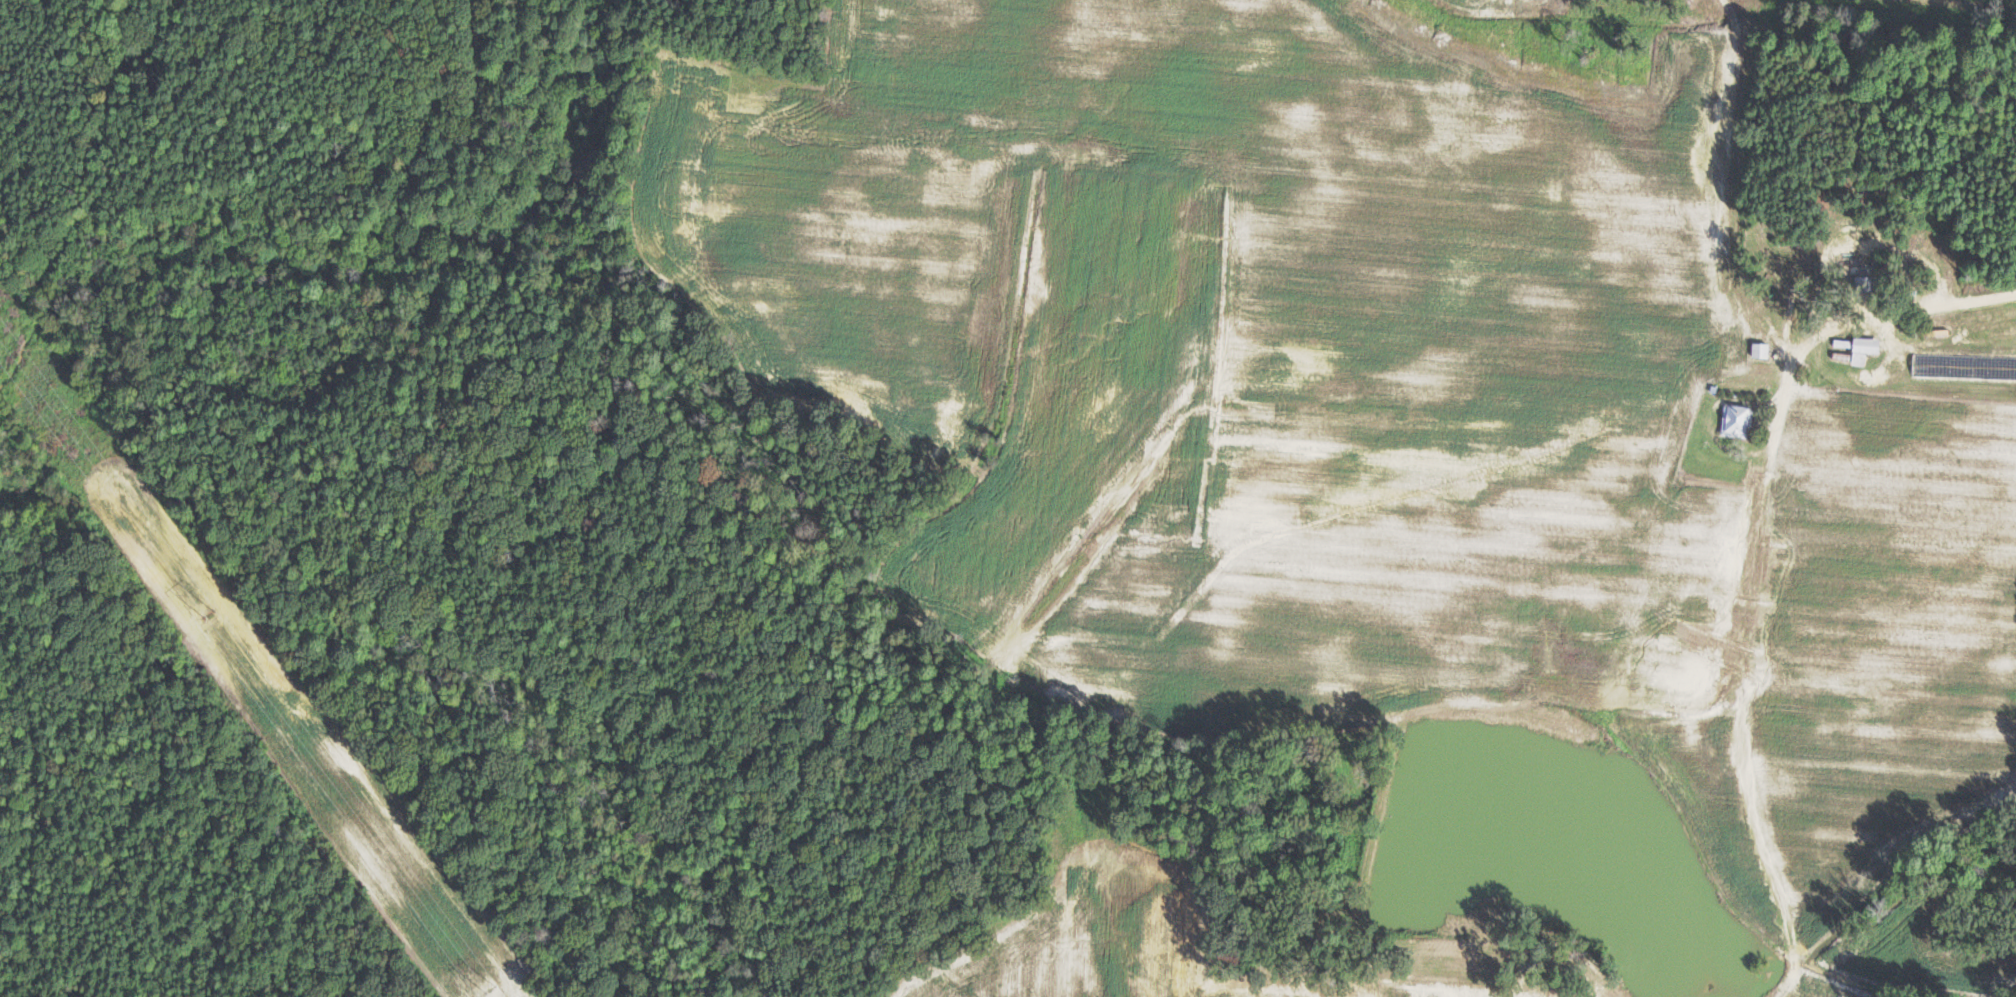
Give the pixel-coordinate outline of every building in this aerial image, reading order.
[(1836,360),(1869,363),(1870,352),(1883,353),(1884,339),(1858,336),(1856,354),(1836,352),(1836,360)] [(1773,357),(1773,343),(1756,342),(1756,357),(1773,357)] [(1726,435),(1757,436),(1758,405),(1728,404),(1726,435)]
